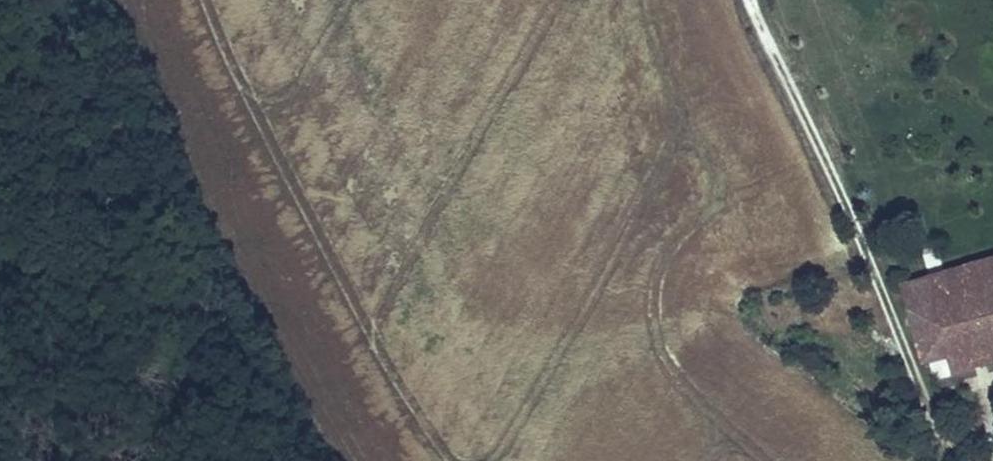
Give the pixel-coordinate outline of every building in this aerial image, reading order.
[(897,287),(922,388),(992,367),(992,258),(897,287)]
